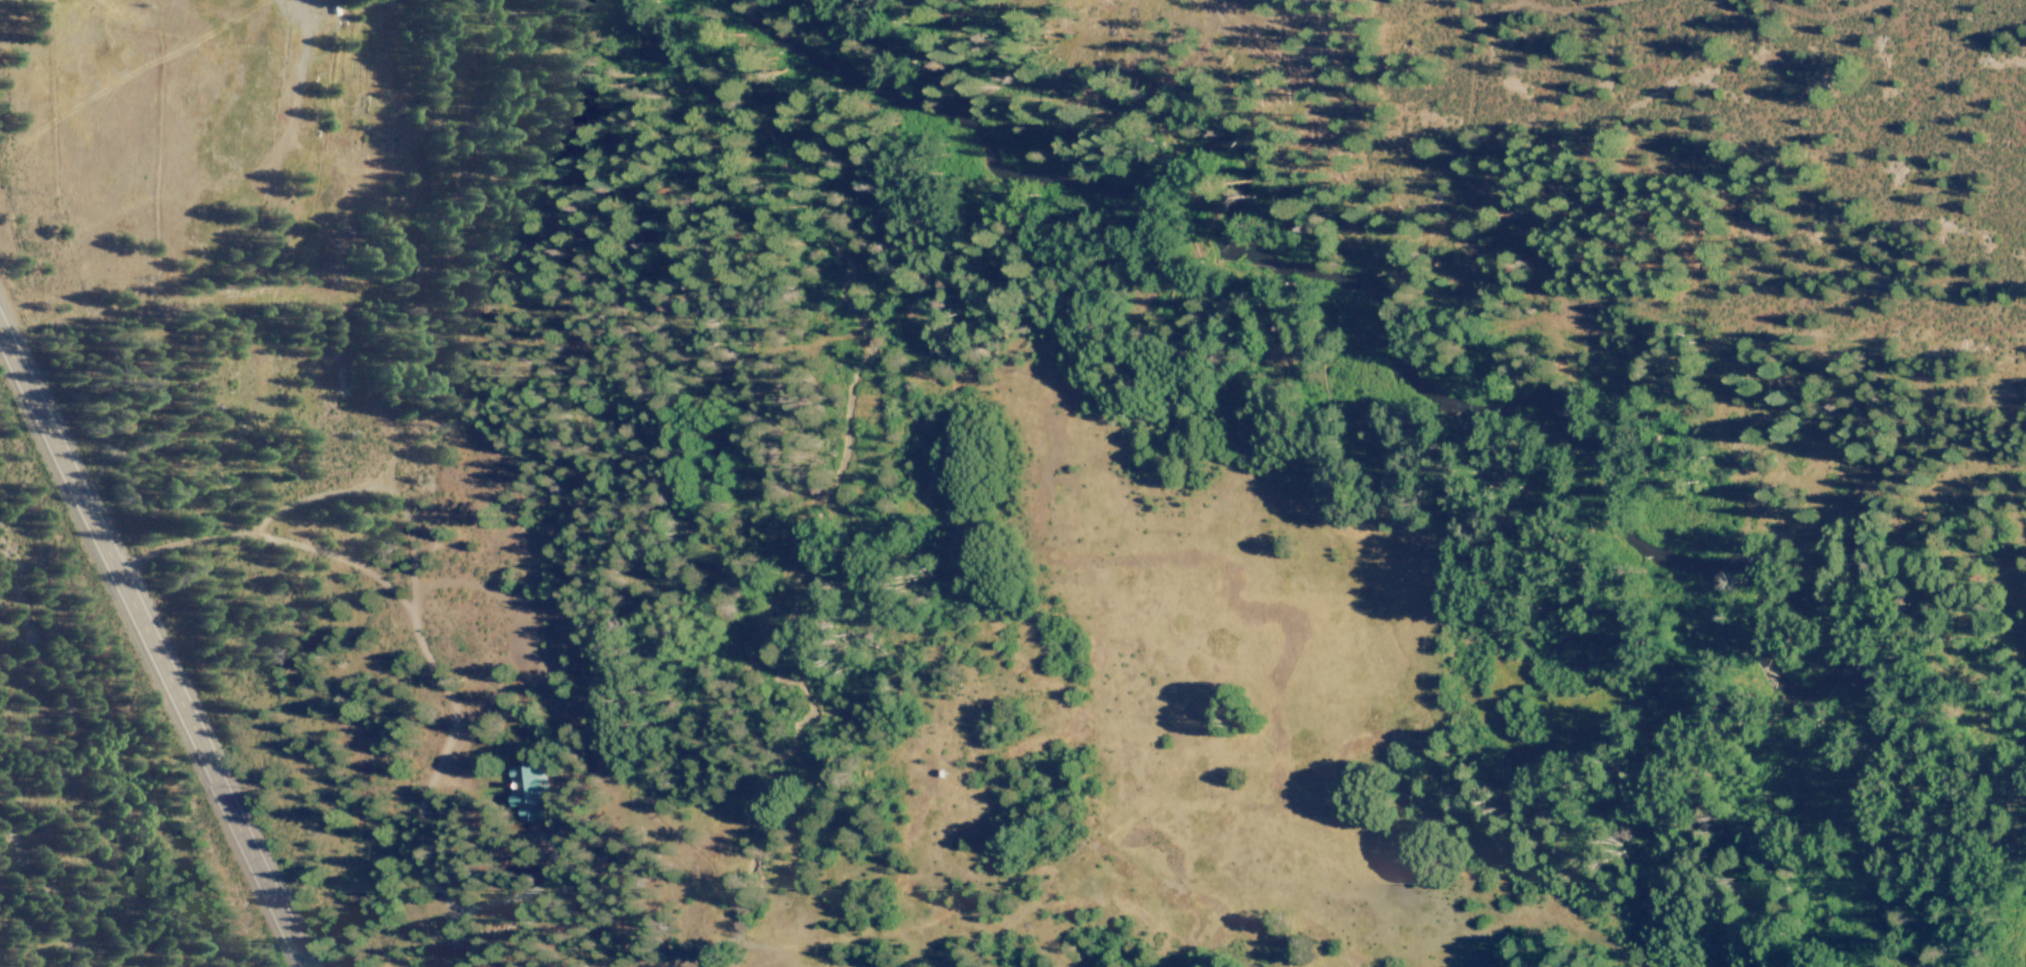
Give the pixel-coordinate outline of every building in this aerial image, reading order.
[(538,763),(509,768),(514,795),(518,822),(547,818),(538,763)]
